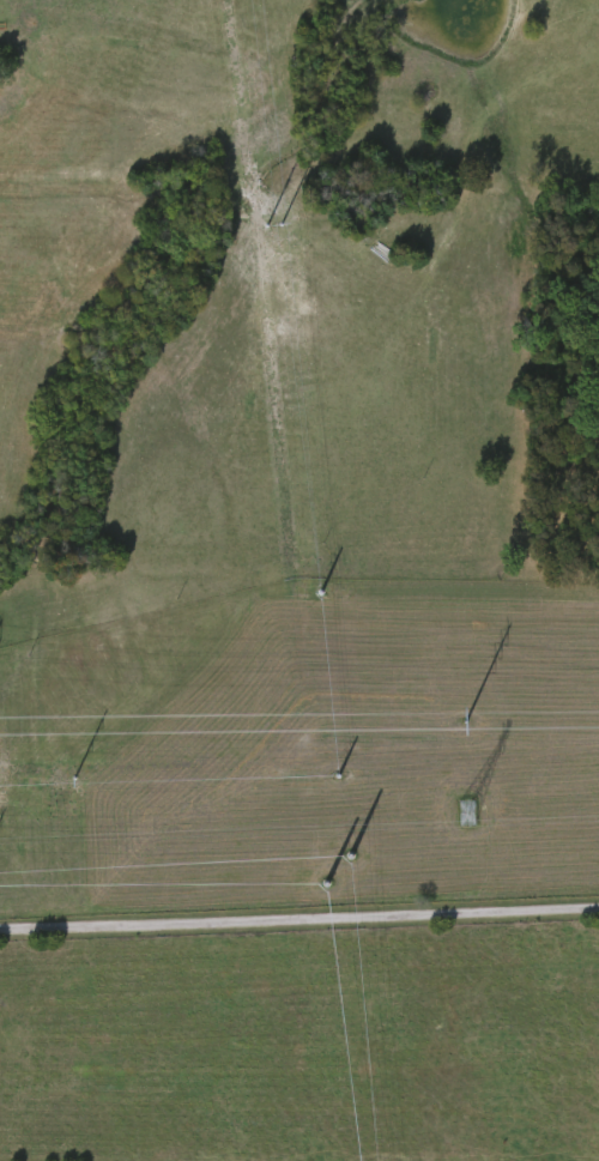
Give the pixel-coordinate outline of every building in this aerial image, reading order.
[(460,827),(460,803),(477,803),(477,827),(460,827)]
